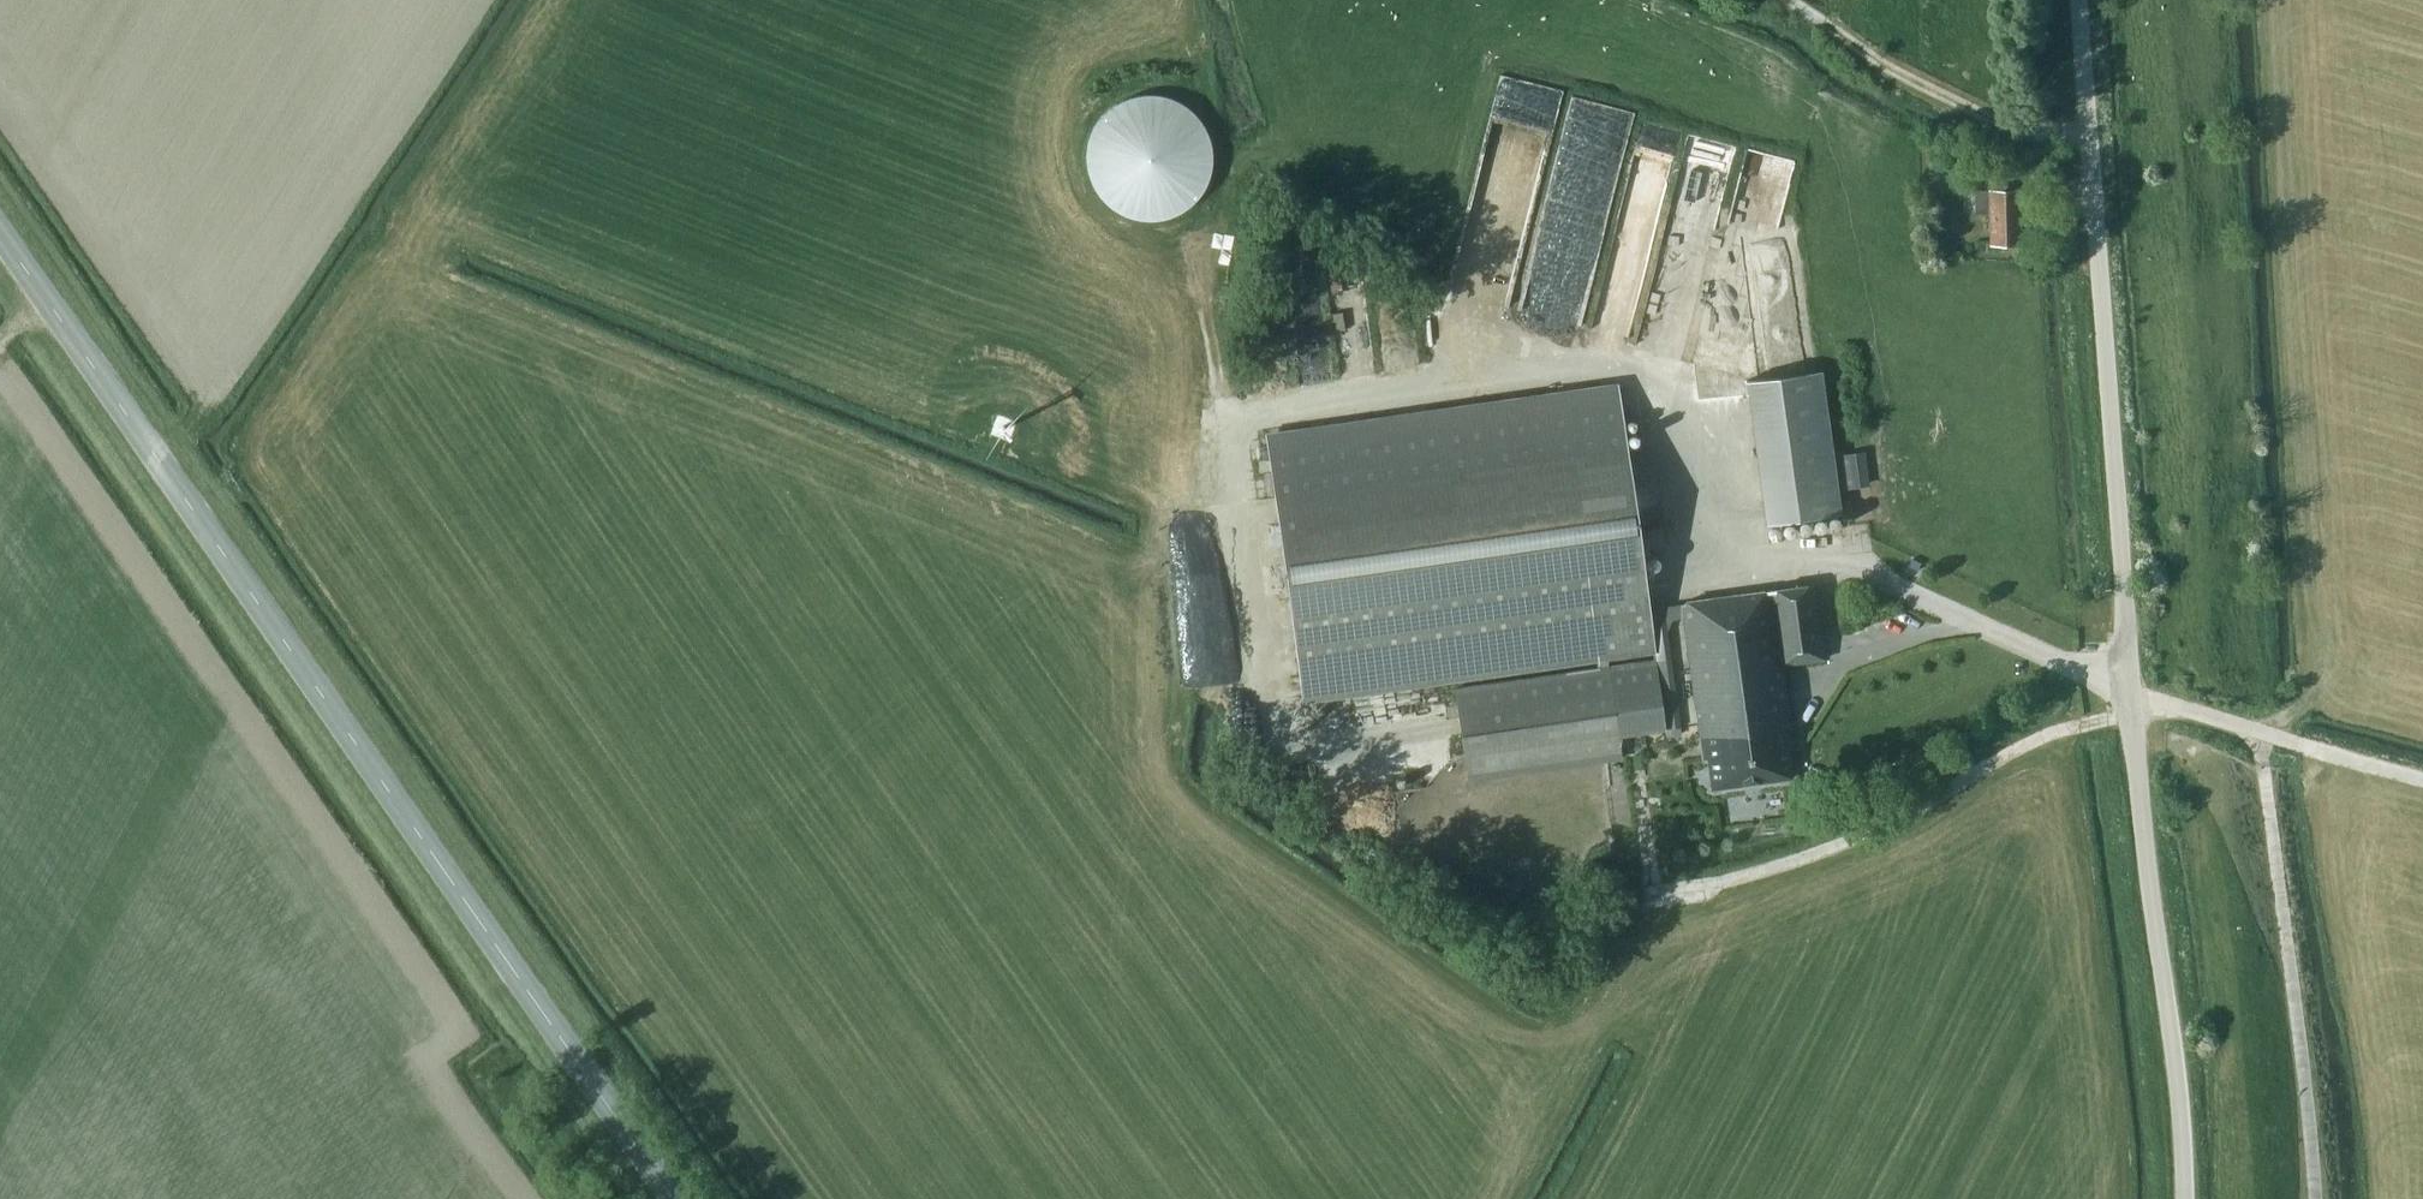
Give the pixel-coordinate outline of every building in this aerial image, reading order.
[(1220,199),(1196,104),(1093,130),(1117,225),(1220,199)] [(2025,190),(1991,191),(1991,189),(1976,190),(1976,213),(1990,213),(1991,217),(1992,217),(1993,244),(2026,243),(2025,190)] [(1746,384),(1767,527),(1838,517),(1818,374),(1746,384)] [(1304,697),(1449,677),(1597,656),(1599,669),(1457,689),(1469,779),(1621,758),(1618,740),(1680,732),(1670,662),(1608,671),(1606,654),(1654,647),(1651,623),(1683,619),(1703,760),(1708,760),(1712,788),(1767,780),(1767,779),(1795,775),(1780,664),(1824,658),(1814,588),(1649,611),(1617,382),(1265,431),(1304,697)] [(1835,459),(1840,493),(1854,490),(1851,471),(1861,470),(1859,455),(1835,459)]
